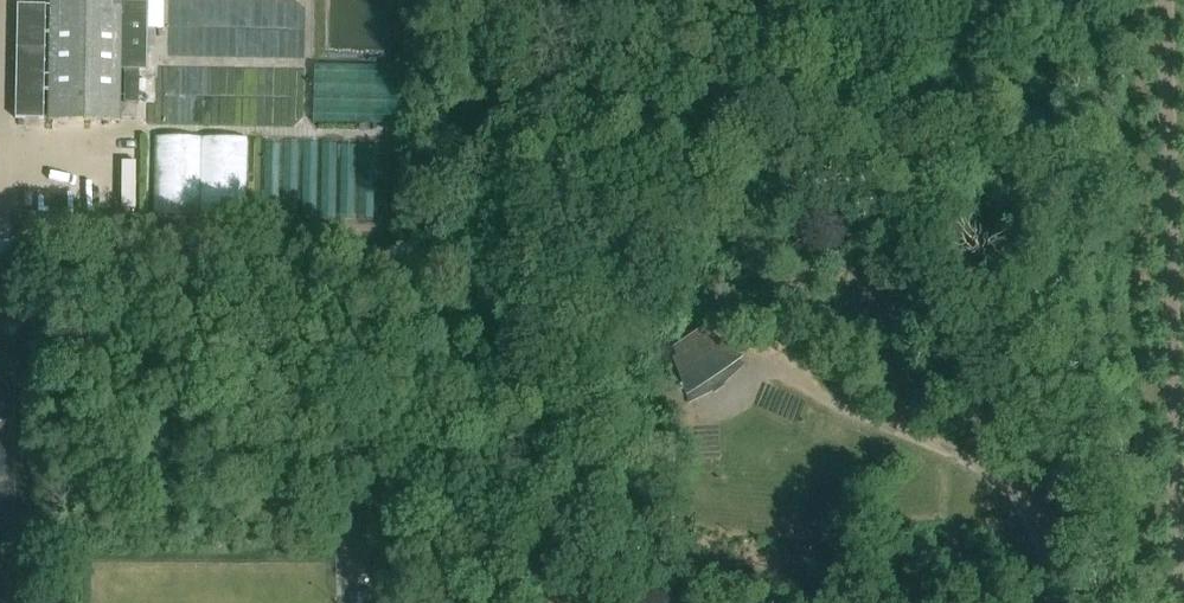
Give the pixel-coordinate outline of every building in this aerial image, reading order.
[(62,0),(50,0),(48,119),(122,120),(123,69),(148,70),(149,2),(62,0)] [(20,5),(18,118),(46,119),(48,5),(20,5)] [(152,213),(245,216),(248,140),(155,136),(152,213)] [(671,360),(686,399),(741,362),(710,334),(705,337),(698,331),(672,348),(676,358),(671,360)]
